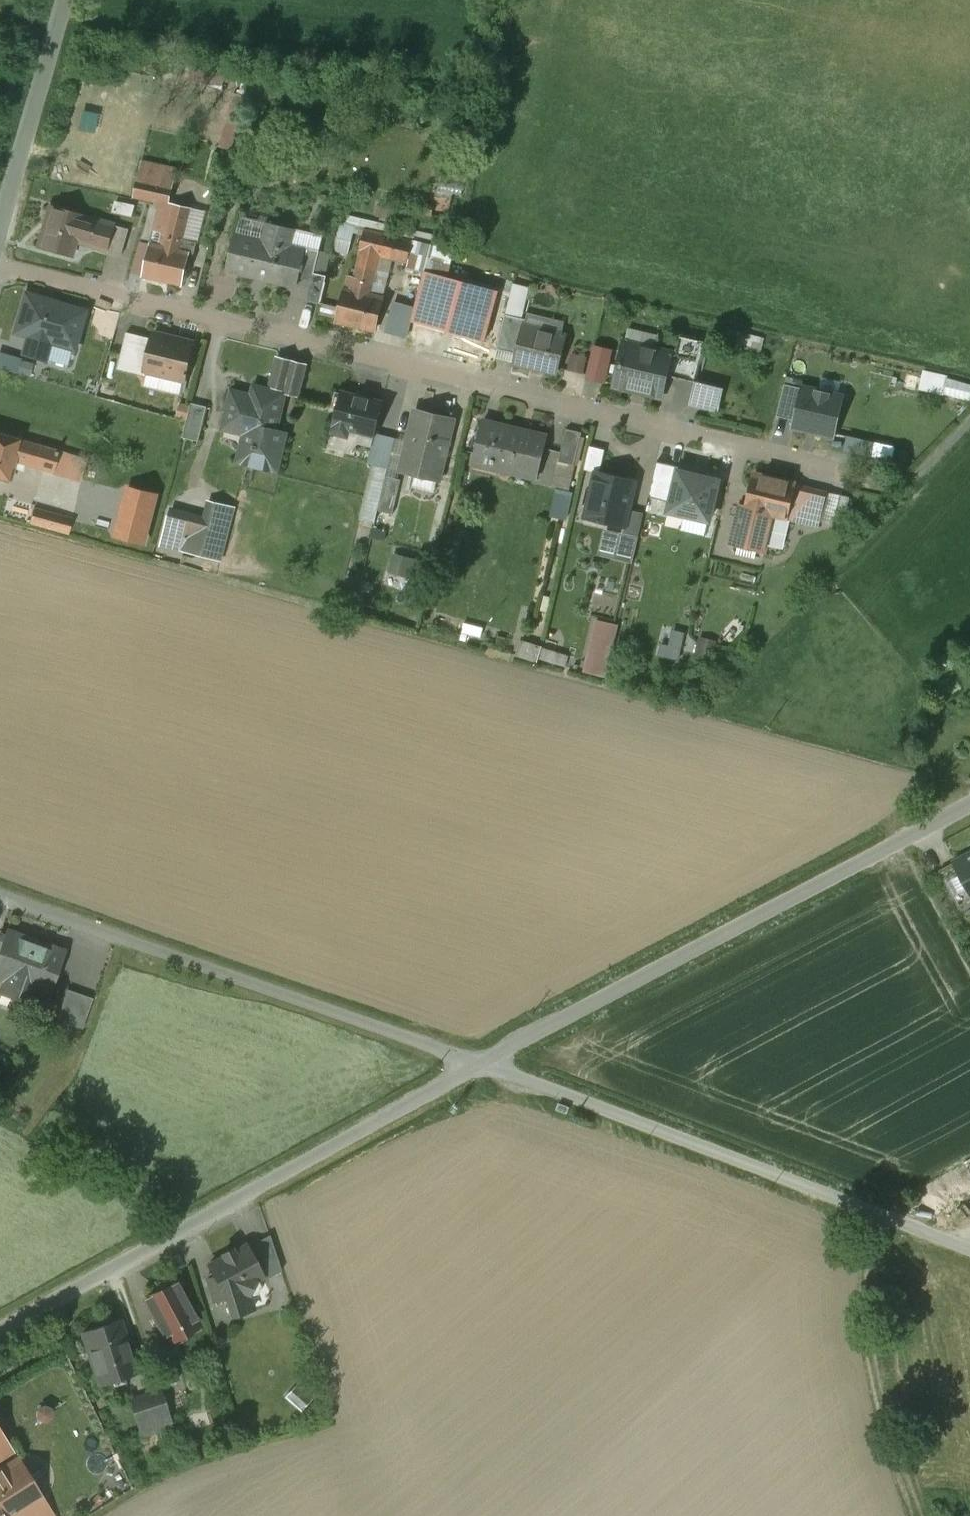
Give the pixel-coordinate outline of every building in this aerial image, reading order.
[(81,216),(50,207),(39,246),(71,255),(74,241),(107,250),(114,225),(81,216)] [(169,248),(151,243),(143,276),(182,285),(190,254),(195,255),(198,243),(184,240),(188,222),(172,219),(169,248)] [(267,242),(235,235),(227,270),(255,276),(255,274),(298,285),(300,278),(312,281),(314,274),(302,271),(306,252),(289,248),(294,229),(271,223),(267,242)] [(348,274),(335,321),(376,332),(385,297),(373,293),(379,272),(358,266),(355,275),(348,274)] [(418,321),(495,338),(507,286),(430,269),(418,321)] [(59,303),(26,294),(15,332),(48,342),(53,323),(80,331),(86,312),(59,304),(59,303)] [(566,337),(524,326),(515,362),(558,372),(566,337)] [(659,336),(629,329),(626,343),(625,342),(614,386),(634,391),(634,392),(646,395),(646,393),(663,397),(673,353),(656,350),(659,336)] [(194,343),(154,333),(145,371),(185,381),(186,375),(188,376),(189,373),(187,373),(194,343)] [(572,366),(589,371),(594,355),(577,350),(572,366)] [(969,396),(969,377),(928,370),(925,389),(969,396)] [(723,391),(696,384),(691,405),(718,411),(723,391)] [(778,417),(796,421),(803,389),(785,385),(778,417)] [(843,397),(804,388),(803,389),(796,421),(795,427),(834,436),(843,397)] [(266,389),(264,399),(233,391),(223,429),(257,437),(254,450),(257,451),(253,466),(279,472),(288,434),(277,431),(286,394),(266,389)] [(384,403),(342,392),(342,393),(337,392),(332,433),(348,437),(350,429),(375,436),(384,403)] [(181,415),(192,418),(188,435),(205,439),(213,405),(185,398),(181,415)] [(455,420),(422,412),(414,444),(408,443),(401,471),(416,474),(417,468),(442,474),(455,420)] [(515,429),(483,422),(475,457),(501,463),(500,469),(538,478),(545,446),(513,438),(515,429)] [(564,458),(586,464),(594,431),(572,425),(564,458)] [(856,432),(851,448),(898,460),(902,444),(856,432)] [(0,434),(0,478),(10,481),(16,462),(53,472),(59,451),(0,434)] [(719,481),(679,471),(669,511),(709,521),(719,481)] [(636,482),(597,473),(586,517),(626,526),(636,482)] [(795,483),(755,474),(747,508),(741,507),(732,542),(766,551),(774,516),(787,519),(795,483)] [(573,516),(580,490),(563,485),(556,511),(573,516)] [(167,543),(228,559),(243,503),(214,496),(210,513),(177,505),(167,543)] [(41,521),(74,532),(77,523),(44,513),(41,521)] [(394,571),(423,575),(427,555),(398,550),(394,571)] [(418,588),(421,578),(406,573),(403,584),(418,588)] [(592,671),(616,674),(622,620),(597,617),(592,671)] [(702,635),(701,654),(720,655),(721,636),(702,635)] [(521,653),(543,660),(548,643),(526,636),(521,653)] [(571,665),(575,653),(550,645),(546,657),(571,665)] [(955,863),(969,890),(969,855),(955,863)] [(6,931),(0,950),(0,979),(4,981),(1,991),(28,1000),(31,990),(50,996),(64,950),(6,931)] [(90,1024),(97,991),(71,986),(64,1019),(90,1024)] [(247,1247),(263,1276),(261,1277),(263,1281),(281,1271),(270,1235),(247,1247)] [(246,1244),(234,1251),(232,1248),(222,1254),(224,1256),(209,1264),(213,1271),(210,1272),(208,1274),(207,1277),(214,1299),(226,1296),(231,1314),(253,1308),(249,1294),(254,1281),(261,1277),(263,1276),(247,1247),(246,1244)] [(177,1281),(145,1299),(165,1335),(166,1335),(170,1341),(185,1333),(181,1327),(197,1318),(177,1281)] [(120,1319),(82,1332),(94,1367),(93,1369),(97,1382),(99,1383),(100,1385),(138,1372),(120,1319)] [(137,1391),(145,1432),(179,1425),(171,1384),(137,1391)] [(15,1452),(0,1428),(0,1461),(15,1452)] [(0,1472),(0,1515),(11,1515),(42,1497),(19,1460),(0,1472)]
